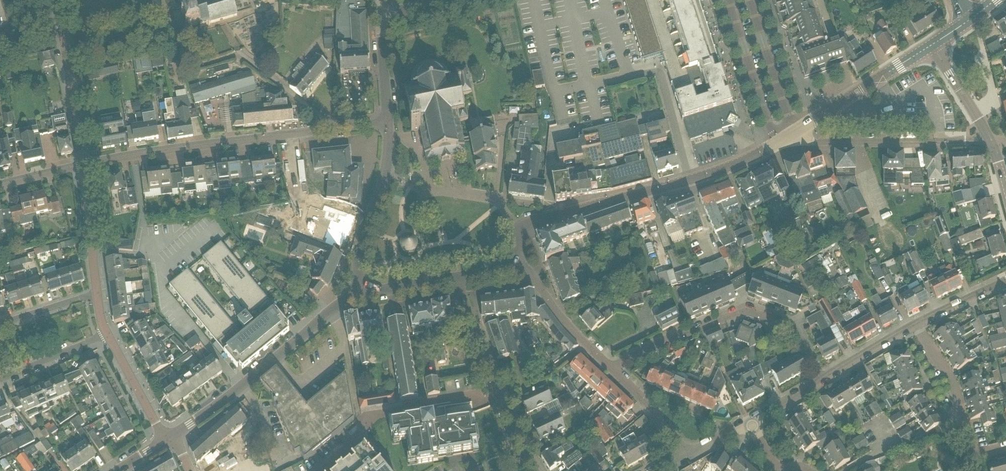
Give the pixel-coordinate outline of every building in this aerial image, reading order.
[(203,5),(193,8),(195,12),(185,15),(182,14),(181,16),(184,17),(187,26),(185,29),(187,30),(188,29),(190,30),(192,29),(192,28),(192,27),(199,24),(200,27),(237,15),(232,0),(220,0),(203,5)] [(335,49),(339,48),(340,64),(340,74),(349,73),(349,75),(349,76),(368,75),(368,74),(368,72),(370,72),(368,34),(366,0),(337,0),(336,9),(336,30),(336,37),(335,43),(335,49)] [(642,60),(662,54),(671,85),(671,86),(672,87),(675,96),(674,97),(676,98),(679,107),(678,109),(680,110),(683,119),(682,120),(683,121),(690,141),(728,129),(729,126),(734,128),(738,120),(733,118),(735,115),(732,105),(733,104),(731,103),(728,94),(729,92),(728,92),(725,82),(725,81),(724,80),(721,71),(722,70),(720,69),(718,62),(719,60),(717,60),(714,50),(715,49),(713,48),(710,39),(711,37),(710,37),(707,27),(707,26),(706,25),(703,16),(704,15),(702,14),(699,5),(700,3),(699,2),(698,0),(623,0),(642,60)] [(846,62),(838,40),(829,43),(814,0),(772,0),(782,28),(786,30),(794,52),(795,52),(805,79),(847,65),(846,62)] [(928,3),(920,8),(916,11),(919,17),(905,25),(908,29),(913,38),(940,21),(928,3)] [(1003,13),(993,20),(1004,37),(1005,36),(1005,18),(1003,13)] [(893,41),(888,32),(886,29),(882,23),(876,26),(880,33),(883,38),(875,43),(884,57),(885,56),(895,49),(891,43),(893,41)] [(844,36),(838,40),(846,62),(848,61),(857,74),(876,62),(867,48),(856,55),(844,36)] [(986,46),(990,55),(1001,51),(997,41),(986,46)] [(56,65),(53,51),(39,54),(42,68),(56,65)] [(167,56),(169,65),(177,63),(176,55),(167,56)] [(154,68),(164,67),(163,56),(152,58),(154,68)] [(295,81),(290,88),(302,98),(329,66),(317,56),(306,68),(301,64),(294,72),(296,74),(292,78),(295,81)] [(150,57),(133,61),(135,71),(152,69),(150,57)] [(411,87),(404,88),(408,106),(406,106),(407,114),(410,114),(411,122),(409,122),(411,132),(420,130),(425,155),(464,147),(464,143),(471,142),(470,137),(463,138),(459,121),(468,120),(466,111),(464,111),(463,103),(464,102),(463,95),(472,93),(467,70),(456,72),(457,78),(451,79),(450,78),(450,76),(449,75),(449,74),(448,73),(447,71),(446,70),(445,69),(444,68),(443,68),(442,67),(441,66),(440,65),(439,65),(437,64),(436,64),(435,64),(433,64),(432,63),(431,63),(429,63),(428,64),(427,64),(425,64),(424,65),(423,65),(421,66),(420,67),(419,67),(418,68),(417,69),(416,70),(415,71),(415,72),(414,73),(414,74),(413,75),(413,76),(412,77),(412,78),(412,79),(411,80),(411,81),(411,82),(411,83),(411,84),(411,86),(411,87)] [(114,64),(97,68),(99,76),(116,72),(114,64)] [(230,70),(228,65),(214,68),(216,74),(230,70)] [(245,97),(248,96),(257,93),(251,72),(198,88),(197,85),(190,87),(195,104),(231,93),(232,97),(244,93),(245,97)] [(542,72),(532,74),(535,89),(545,87),(542,72)] [(260,92),(261,94),(256,95),(257,106),(258,110),(258,111),(287,108),(286,98),(283,99),(282,94),(274,95),(274,93),(268,94),(268,91),(260,92)] [(187,97),(172,100),(177,130),(175,131),(177,139),(193,136),(190,122),(190,123),(187,110),(191,109),(187,97)] [(175,131),(177,130),(172,100),(165,102),(167,115),(164,115),(168,141),(177,139),(175,131)] [(136,104),(134,104),(136,115),(137,115),(142,114),(140,101),(135,102),(136,104)] [(233,114),(232,115),(233,128),(245,126),(245,127),(293,122),(291,108),(287,108),(258,111),(258,110),(257,106),(232,109),(232,110),(233,114)] [(13,126),(11,115),(11,114),(9,114),(4,115),(6,127),(13,126)] [(136,115),(138,127),(132,128),(135,143),(147,141),(144,126),(142,114),(137,115),(136,115)] [(65,116),(51,118),(54,130),(54,133),(57,132),(61,156),(73,154),(70,139),(66,140),(65,133),(68,132),(66,125),(67,124),(65,116)] [(637,121),(617,126),(622,142),(640,137),(640,138),(648,136),(651,145),(656,144),(667,141),(665,136),(669,135),(665,117),(658,119),(660,125),(647,128),(647,126),(639,128),(637,121)] [(484,134),(470,137),(471,142),(476,171),(496,167),(493,154),(496,154),(493,138),(497,137),(493,118),(485,120),(482,126),(484,134)] [(101,135),(102,142),(103,149),(114,147),(115,147),(120,146),(127,145),(124,131),(123,131),(122,129),(124,129),(122,121),(121,121),(102,124),(99,125),(100,133),(102,133),(102,135),(101,135)] [(538,122),(519,123),(515,124),(512,140),(517,141),(516,153),(522,154),(519,180),(520,180),(518,196),(528,197),(533,155),(532,154),(531,129),(538,128),(538,122)] [(156,124),(144,126),(147,141),(158,139),(157,129),(156,124)] [(617,124),(592,130),(582,132),(584,139),(579,140),(579,143),(556,147),(559,162),(575,159),(583,157),(582,151),(601,147),(622,142),(617,126),(617,124)] [(45,159),(43,152),(40,135),(22,139),(24,151),(22,152),(25,163),(45,159)] [(0,142),(0,168),(0,169),(3,169),(3,170),(9,169),(8,167),(11,167),(9,159),(12,158),(8,142),(9,142),(8,136),(2,138),(3,141),(0,142)] [(583,157),(575,159),(576,170),(577,173),(593,169),(605,166),(604,162),(609,160),(644,151),(640,138),(640,137),(622,142),(601,147),(582,151),(583,157)] [(674,152),(659,156),(656,144),(651,145),(650,145),(655,164),(658,174),(678,168),(674,152)] [(358,182),(359,170),(352,170),(349,148),(312,152),(314,171),(323,170),(323,174),(328,175),(327,199),(336,200),(336,199),(357,200),(358,186),(359,187),(359,182),(358,182)] [(855,179),(854,162),(854,152),(835,153),(836,179),(842,191),(852,213),(853,214),(857,222),(870,216),(857,189),(855,179)] [(820,153),(804,159),(809,173),(821,199),(829,196),(830,194),(833,192),(830,187),(832,186),(832,185),(836,183),(833,173),(827,175),(824,169),(825,168),(823,163),(820,153)] [(888,160),(883,160),(883,171),(883,185),(885,188),(888,188),(888,185),(897,185),(897,171),(903,171),(903,164),(903,160),(904,160),(904,155),(903,155),(903,154),(902,154),(901,154),(901,153),(894,153),(894,154),(889,154),(888,154),(888,160)] [(982,186),(985,186),(984,176),(982,154),(967,155),(968,169),(974,169),(974,176),(982,176),(983,180),(969,181),(969,191),(971,190),(977,187),(982,186)] [(541,156),(533,155),(528,197),(544,200),(546,184),(544,184),(545,179),(537,178),(541,156)] [(968,169),(967,155),(952,156),(953,177),(962,177),(962,170),(968,169)] [(652,181),(649,171),(646,162),(641,163),(639,156),(625,160),(627,167),(612,171),(609,172),(607,172),(594,174),(578,176),(580,196),(611,192),(652,181)] [(949,185),(948,176),(947,166),(940,167),(939,157),(925,158),(926,172),(928,172),(929,182),(935,181),(936,186),(949,185)] [(274,159),(263,160),(265,179),(276,178),(276,181),(282,180),(281,164),(275,165),(274,159)] [(787,164),(784,165),(787,175),(791,187),(792,187),(796,198),(801,208),(822,200),(821,199),(809,173),(804,159),(787,164)] [(918,159),(904,160),(905,172),(918,172),(918,159)] [(252,168),(246,168),(248,184),(254,183),(254,185),(256,186),(266,185),(265,179),(263,160),(251,162),(252,168)] [(239,161),(228,162),(230,181),(231,187),(241,185),(248,184),(246,168),(240,169),(239,161)] [(217,169),(211,170),(213,186),(214,191),(231,189),(231,187),(230,181),(228,162),(216,164),(217,169)] [(752,176),(750,177),(757,190),(763,202),(778,195),(780,194),(783,202),(785,201),(784,187),(787,186),(784,180),(783,181),(782,179),(783,178),(776,163),(751,175),(752,176)] [(204,165),(193,166),(196,192),(207,191),(206,187),(213,186),(211,170),(205,171),(204,165)] [(182,174),(176,174),(178,190),(185,190),(185,194),(196,192),(193,166),(181,168),(182,174)] [(178,190),(176,174),(170,175),(170,169),(158,171),(160,189),(161,197),(172,195),(172,191),(178,190)] [(577,173),(576,170),(566,171),(567,177),(552,179),(555,202),(571,200),(571,197),(580,196),(578,176),(577,173)] [(160,189),(158,171),(147,172),(147,178),(141,179),(143,195),(150,194),(150,191),(160,189)] [(122,209),(138,206),(135,189),(127,191),(126,184),(123,185),(121,175),(108,178),(111,193),(119,192),(122,209)] [(741,179),(737,182),(740,190),(739,191),(741,196),(748,209),(749,209),(751,210),(759,205),(760,203),(762,203),(759,198),(748,176),(746,176),(742,178),(741,179)] [(511,179),(510,185),(509,195),(518,196),(520,180),(519,180),(511,179)] [(729,184),(715,189),(721,204),(723,209),(737,204),(729,184)] [(971,190),(969,191),(961,192),(965,205),(985,199),(982,186),(977,187),(971,190)] [(715,189),(699,195),(705,210),(715,234),(716,234),(720,242),(723,248),(724,248),(725,248),(735,243),(734,240),(736,239),(734,234),(731,227),(727,218),(723,209),(721,204),(715,189)] [(842,191),(834,194),(841,209),(845,218),(853,214),(852,213),(842,191)] [(965,205),(961,192),(953,193),(956,207),(965,205)] [(52,211),(53,214),(60,212),(57,199),(46,201),(44,195),(32,198),(36,214),(52,211)] [(685,236),(704,229),(691,196),(672,203),(682,229),(683,233),(685,236)] [(36,214),(32,198),(21,200),(22,207),(11,210),(2,212),(5,226),(10,225),(9,221),(13,220),(14,223),(21,222),(22,225),(38,222),(36,214)] [(682,229),(672,203),(667,204),(667,203),(665,203),(665,202),(657,204),(658,206),(656,207),(661,219),(660,219),(663,228),(664,228),(667,235),(670,236),(677,234),(678,231),(682,229)] [(793,203),(787,205),(793,220),(799,218),(793,203)] [(991,203),(981,206),(974,207),(977,215),(981,214),(983,221),(981,222),(980,224),(980,226),(981,230),(992,226),(990,219),(995,218),(991,203)] [(299,204),(290,228),(335,248),(336,244),(343,246),(345,241),(347,242),(350,233),(350,234),(353,226),(353,224),(356,216),(352,215),(344,212),(343,211),(342,211),(324,205),(322,210),(310,206),(309,208),(299,204)] [(658,233),(652,214),(649,204),(632,210),(637,227),(644,224),(645,228),(648,227),(651,236),(658,233)] [(626,205),(581,221),(587,236),(631,220),(626,205)] [(246,209),(265,217),(269,206),(246,209)] [(748,212),(742,215),(746,226),(753,224),(748,212)] [(944,217),(934,221),(935,226),(939,237),(947,235),(949,234),(944,217)] [(259,218),(257,225),(262,227),(265,219),(259,218)] [(581,221),(554,231),(536,237),(545,261),(554,258),(564,255),(561,246),(587,236),(581,221)] [(746,228),(734,234),(736,239),(736,240),(749,234),(746,228)] [(957,231),(956,234),(957,239),(965,236),(963,229),(957,231)] [(957,239),(949,242),(952,249),(952,250),(953,251),(953,253),(956,252),(956,251),(962,249),(961,247),(984,237),(981,230),(969,235),(965,236),(957,239)] [(991,256),(976,262),(977,264),(981,272),(991,268),(990,268),(997,265),(995,260),(999,259),(999,258),(1005,256),(1001,239),(1000,239),(998,233),(987,236),(988,242),(991,256)] [(749,234),(736,240),(740,248),(753,242),(749,234)] [(947,235),(939,237),(944,251),(945,253),(952,250),(952,249),(949,242),(947,235)] [(326,249),(305,241),(296,238),(290,255),(301,259),(303,251),(315,255),(314,258),(316,265),(315,269),(316,271),(312,280),(316,282),(309,290),(317,296),(325,286),(328,287),(342,256),(333,252),(326,249)] [(400,238),(399,252),(416,253),(417,239),(400,238)] [(135,242),(126,241),(116,240),(116,250),(133,252),(135,242)] [(188,270),(170,285),(179,297),(188,308),(198,319),(207,330),(216,341),(224,352),(225,353),(233,362),(237,367),(240,365),(243,369),(256,358),(259,355),(264,351),(268,348),(289,331),(286,327),(288,326),(289,325),(285,321),(276,309),(267,299),(258,288),(249,277),(240,266),(231,255),(221,243),(203,258),(256,322),(258,325),(257,325),(255,327),(253,324),(247,317),(239,323),(245,331),(243,332),(245,335),(244,336),(243,337),(241,334),(188,270)] [(784,244),(779,247),(782,253),(787,250),(784,244)] [(816,244),(805,250),(809,257),(820,251),(816,244)] [(723,248),(718,250),(722,258),(728,271),(734,268),(725,248),(724,248),(723,248)] [(772,251),(766,253),(769,259),(775,257),(772,251)] [(788,271),(794,268),(788,258),(791,257),(788,251),(774,259),(778,267),(788,271)] [(913,263),(919,260),(916,252),(910,255),(913,263)] [(567,256),(549,262),(563,303),(582,296),(571,266),(567,256)] [(817,257),(801,267),(804,270),(819,260),(817,257)] [(708,264),(699,268),(703,278),(709,276),(713,275),(728,271),(722,258),(708,265),(708,264)] [(121,259),(117,260),(107,261),(108,274),(123,272),(121,259)] [(919,260),(913,263),(919,273),(924,271),(919,260)] [(884,277),(877,262),(869,266),(877,281),(884,277)] [(919,273),(913,263),(908,265),(913,276),(919,273)] [(80,266),(68,270),(73,285),(85,281),(80,266)] [(944,266),(938,269),(939,271),(942,279),(949,293),(962,287),(955,273),(951,266),(946,269),(944,266)] [(884,277),(890,274),(886,267),(881,270),(884,277)] [(73,285),(68,270),(57,274),(62,289),(73,285)] [(124,284),(123,272),(108,274),(110,286),(124,284)] [(655,272),(648,275),(654,290),(661,287),(655,272)] [(733,281),(736,287),(750,279),(753,272),(751,272),(733,281)] [(768,302),(776,280),(757,272),(748,295),(768,302)] [(666,273),(657,276),(661,288),(670,286),(666,273)] [(21,302),(17,287),(12,274),(5,276),(9,289),(5,290),(10,305),(21,302)] [(62,289),(57,274),(45,277),(47,283),(50,293),(62,289)] [(703,290),(712,311),(735,301),(727,280),(717,284),(713,275),(709,276),(713,286),(703,290)] [(890,275),(885,278),(890,288),(895,285),(890,275)] [(949,293),(942,279),(936,282),(933,275),(928,278),(927,278),(928,282),(930,285),(936,299),(949,293)] [(776,280),(768,302),(782,308),(789,288),(791,283),(777,277),(776,280)] [(843,277),(836,281),(841,289),(848,285),(843,277)] [(44,294),(41,285),(39,279),(28,283),(33,298),(44,294)] [(858,282),(852,285),(861,303),(867,300),(858,282)] [(33,298),(28,283),(17,287),(21,302),(33,298)] [(124,284),(110,286),(112,298),(126,296),(124,284)] [(712,311),(703,290),(694,294),(690,285),(686,287),(690,296),(680,300),(689,321),(712,311)] [(918,309),(910,293),(907,286),(897,291),(900,299),(907,314),(918,309)] [(803,293),(789,288),(782,308),(796,313),(797,310),(801,312),(808,309),(810,314),(816,311),(813,305),(812,306),(809,301),(810,299),(802,296),(803,293)] [(921,288),(910,293),(918,309),(929,303),(921,288)] [(534,291),(524,293),(526,319),(530,318),(540,317),(550,330),(554,328),(559,334),(564,331),(563,330),(558,324),(557,322),(555,320),(554,318),(545,307),(539,311),(539,309),(536,310),(534,291)] [(526,319),(524,293),(494,296),(496,316),(512,314),(513,322),(520,321),(521,326),(532,324),(530,318),(526,319)] [(641,294),(627,298),(630,308),(644,305),(641,294)] [(1005,312),(1005,294),(1001,295),(1003,301),(997,302),(1000,313),(1005,312)] [(126,296),(112,298),(113,310),(133,308),(135,307),(133,295),(126,296)] [(496,316),(494,296),(480,298),(482,318),(497,360),(510,356),(498,321),(496,322),(496,316)] [(897,320),(893,314),(897,312),(890,298),(881,303),(877,296),(871,299),(876,308),(879,307),(882,312),(875,315),(882,328),(897,320)] [(853,319),(846,324),(837,308),(832,311),(825,299),(819,303),(833,327),(839,324),(843,332),(851,346),(864,338),(853,319)] [(433,306),(409,310),(413,335),(423,333),(422,329),(432,327),(438,364),(445,363),(445,360),(446,360),(445,352),(444,353),(442,345),(444,345),(442,337),(441,338),(440,330),(453,327),(449,303),(442,304),(442,303),(440,301),(435,302),(433,304),(433,306)] [(133,308),(113,310),(115,323),(124,322),(127,328),(138,322),(135,318),(134,314),(149,312),(148,306),(135,307),(133,308)] [(860,316),(853,319),(864,338),(877,331),(869,317),(862,306),(856,310),(860,316)] [(676,307),(654,318),(661,332),(684,321),(676,307)] [(587,317),(584,314),(579,317),(582,320),(582,321),(592,332),(597,327),(598,329),(606,322),(613,316),(609,310),(603,316),(604,317),(601,320),(593,311),(587,317)] [(828,340),(817,346),(824,360),(826,359),(826,361),(831,358),(831,357),(838,353),(835,346),(837,345),(820,312),(806,320),(810,328),(817,324),(824,338),(826,336),(828,340)] [(364,338),(374,337),(375,344),(385,342),(381,314),(363,317),(358,318),(357,318),(359,332),(360,331),(360,336),(361,339),(364,338)] [(357,316),(344,318),(348,341),(355,340),(356,348),(354,348),(356,355),(359,354),(360,355),(363,355),(365,365),(368,365),(364,338),(361,339),(360,336),(360,331),(359,332),(357,318),(358,318),(357,316)] [(984,316),(978,318),(983,330),(989,328),(984,316)] [(148,318),(138,322),(127,328),(135,343),(151,334),(155,332),(154,330),(151,329),(149,330),(145,324),(149,322),(148,318)] [(405,321),(405,318),(387,321),(387,324),(385,325),(386,331),(389,331),(400,400),(418,397),(406,328),(409,328),(408,321),(405,321)] [(498,321),(510,356),(518,353),(508,321),(503,323),(502,320),(498,321)] [(750,349),(766,340),(759,328),(743,322),(741,328),(736,340),(747,344),(750,349)] [(957,325),(949,323),(941,328),(943,330),(938,333),(937,331),(933,333),(934,333),(935,335),(933,336),(935,340),(938,339),(939,342),(960,329),(957,325)] [(1003,324),(995,326),(997,331),(1004,329),(1005,335),(1005,323),(1003,324)] [(719,328),(704,334),(709,345),(724,339),(719,328)] [(961,328),(960,329),(939,342),(941,345),(939,347),(942,351),(959,340),(966,336),(961,328)] [(523,337),(529,349),(539,344),(533,332),(523,337)] [(151,334),(135,343),(141,354),(157,345),(151,334)] [(990,338),(992,345),(1005,341),(1005,337),(1005,335),(1005,334),(990,338)] [(196,337),(185,344),(190,351),(201,343),(196,337)] [(569,337),(561,344),(569,353),(578,347),(578,346),(577,346),(569,337)] [(177,347),(181,345),(174,338),(170,341),(177,347)] [(696,342),(692,351),(699,354),(704,342),(700,340),(696,342)] [(963,347),(959,340),(942,351),(944,355),(947,353),(948,356),(963,347)] [(992,345),(993,351),(1005,348),(1005,341),(992,345)] [(157,345),(141,354),(146,364),(163,355),(167,353),(161,342),(157,345)] [(181,345),(177,347),(184,355),(187,352),(181,345)] [(750,358),(756,356),(753,347),(747,350),(750,358)] [(963,347),(948,356),(950,359),(948,361),(951,365),(968,354),(963,347)] [(683,348),(674,353),(677,359),(686,354),(683,348)] [(893,365),(911,358),(910,354),(908,354),(907,351),(898,354),(897,352),(889,354),(893,365)] [(968,354),(951,365),(953,369),(955,368),(958,371),(966,365),(972,361),(973,361),(977,367),(985,365),(981,358),(977,359),(972,351),(968,354)] [(189,353),(181,359),(184,363),(192,357),(189,353)] [(204,356),(207,361),(201,365),(212,380),(222,373),(208,353),(204,356)] [(555,354),(551,357),(552,359),(551,360),(553,363),(559,358),(557,355),(556,356),(555,354)] [(163,355),(146,364),(152,375),(168,366),(173,363),(171,358),(167,360),(167,361),(166,361),(163,355)] [(581,357),(574,365),(570,368),(579,377),(589,365),(581,357)] [(760,367),(764,379),(773,374),(780,386),(793,378),(807,371),(799,357),(785,364),(780,368),(776,370),(772,360),(768,363),(760,367)] [(911,358),(893,365),(895,373),(912,367),(911,364),(913,363),(911,358)] [(181,359),(174,364),(174,365),(177,368),(184,363),(181,359)] [(709,362),(704,359),(700,366),(705,369),(709,362)] [(713,364),(709,362),(705,369),(710,371),(713,364)] [(96,363),(80,372),(80,371),(70,375),(71,377),(73,382),(82,377),(86,384),(102,375),(96,363)] [(660,369),(659,371),(653,368),(646,383),(658,388),(666,370),(668,367),(663,363),(659,369),(660,369)] [(201,365),(192,372),(202,387),(212,380),(201,365)] [(589,365),(579,377),(588,385),(598,374),(589,365)] [(169,367),(162,373),(166,377),(173,372),(169,367)] [(666,370),(658,388),(669,392),(675,378),(678,371),(668,367),(666,370)] [(760,367),(741,377),(754,400),(764,395),(757,382),(764,379),(760,367)] [(912,367),(895,373),(898,381),(917,374),(915,370),(913,370),(912,367)] [(718,369),(708,392),(702,407),(713,412),(725,384),(718,369)] [(192,372),(182,379),(193,394),(202,387),(192,372)] [(859,378),(854,380),(863,395),(873,389),(862,372),(857,375),(859,378)] [(970,374),(971,376),(962,378),(963,382),(961,383),(962,387),(982,382),(979,372),(970,374)] [(162,373),(153,379),(154,379),(157,384),(166,377),(162,373)] [(598,374),(588,385),(596,393),(607,382),(603,378),(603,376),(600,374),(599,374),(598,374)] [(917,374),(898,381),(901,389),(917,383),(916,380),(918,379),(917,374)] [(102,375),(86,384),(92,395),(108,387),(102,375)] [(689,375),(686,383),(680,397),(691,402),(697,387),(700,380),(689,375)] [(71,377),(65,380),(71,391),(76,389),(73,382),(71,377)] [(437,377),(426,379),(428,395),(440,393),(437,377)] [(478,377),(468,379),(469,387),(479,385),(478,377)] [(754,400),(741,377),(736,380),(737,382),(732,384),(736,392),(738,397),(743,406),(754,400)] [(51,383),(58,400),(70,395),(62,378),(62,379),(52,383),(51,383)] [(686,383),(675,378),(669,392),(680,397),(686,383)] [(193,394),(182,379),(172,386),(183,401),(193,394)] [(567,388),(572,385),(568,379),(563,382),(567,388)] [(863,395),(854,380),(850,383),(849,380),(844,383),(854,401),(863,395)] [(607,382),(596,393),(605,401),(616,390),(607,382)] [(982,382),(962,387),(963,392),(966,391),(967,395),(984,390),(982,382)] [(40,387),(40,388),(50,410),(55,407),(52,402),(58,400),(51,383),(41,388),(40,387)] [(854,401),(844,383),(838,387),(840,389),(836,392),(845,406),(854,401)] [(917,383),(901,389),(904,397),(923,390),(921,386),(919,386),(917,383)] [(576,392),(572,385),(567,388),(571,395),(576,392)] [(172,386),(170,388),(162,393),(165,397),(168,402),(173,408),(183,401),(172,386)] [(115,398),(108,387),(92,395),(98,407),(115,398)] [(545,387),(532,394),(523,398),(524,400),(523,401),(527,411),(529,410),(530,412),(552,402),(545,387)] [(697,387),(691,402),(702,407),(708,392),(697,387)] [(29,392),(39,415),(50,410),(40,388),(29,393),(29,392)] [(76,389),(71,391),(73,398),(79,396),(76,389)] [(608,404),(605,408),(611,413),(625,398),(616,390),(605,401),(608,404)] [(984,390),(967,395),(967,398),(965,399),(966,404),(986,399),(984,390)] [(845,406),(836,392),(832,394),(830,391),(820,398),(827,410),(832,407),(835,412),(845,406)] [(18,397),(25,414),(29,419),(39,415),(29,392),(29,393),(18,397)] [(883,396),(881,397),(884,403),(890,399),(887,393),(883,396)] [(394,394),(375,397),(376,407),(396,404),(394,394)] [(561,406),(574,400),(570,394),(558,400),(561,406)] [(915,401),(914,399),(906,403),(912,413),(929,402),(927,398),(925,400),(923,396),(915,401)] [(165,397),(158,402),(161,408),(168,402),(165,397)] [(121,409),(115,398),(98,407),(105,418),(121,409)] [(585,398),(579,404),(582,409),(583,407),(589,402),(585,398)] [(625,398),(611,413),(617,419),(621,416),(623,418),(628,422),(634,415),(629,411),(633,407),(625,398)] [(986,399),(966,404),(968,408),(970,408),(971,411),(988,406),(986,399)] [(577,406),(574,400),(561,406),(564,412),(577,406)] [(589,402),(583,407),(587,411),(593,405),(589,402)] [(881,413),(875,402),(869,406),(876,416),(881,413)] [(932,406),(929,402),(912,413),(916,420),(932,411),(930,408),(932,406)] [(0,405),(0,421),(1,424),(12,420),(5,403),(0,405)] [(446,415),(473,413),(473,403),(445,406),(446,415)] [(235,408),(214,427),(189,449),(196,465),(247,422),(252,418),(240,404),(235,408)] [(869,406),(864,409),(871,420),(876,416),(869,406)] [(988,406),(971,411),(972,415),(970,415),(971,420),(981,417),(983,427),(997,423),(994,413),(990,414),(988,406)] [(793,414),(782,421),(788,432),(791,430),(793,433),(807,425),(807,426),(812,422),(807,413),(805,414),(802,409),(799,411),(797,407),(791,410),(793,414)] [(121,409),(105,418),(111,430),(127,421),(121,409)] [(74,411),(66,417),(68,420),(76,415),(74,411)] [(934,414),(932,411),(916,420),(921,427),(938,417),(936,413),(934,414)] [(828,412),(823,415),(829,427),(835,423),(828,412)] [(892,425),(903,419),(899,413),(889,420),(892,425)] [(863,424),(856,414),(851,417),(858,428),(863,424)] [(558,415),(545,421),(536,425),(537,428),(535,428),(540,438),(542,437),(543,440),(547,438),(548,442),(551,442),(554,441),(557,440),(560,439),(559,439),(557,433),(565,429),(558,415)] [(403,420),(389,423),(392,437),(397,436),(398,441),(407,439),(410,459),(416,458),(417,464),(433,462),(432,453),(437,452),(438,455),(446,454),(446,453),(445,450),(452,449),(452,452),(452,453),(453,453),(473,449),(472,444),(479,443),(476,429),(473,430),(471,417),(445,421),(445,423),(434,425),(433,417),(422,418),(422,416),(403,419),(403,420)] [(68,420),(66,417),(58,422),(60,426),(68,420)] [(75,419),(81,427),(84,425),(79,417),(75,419)] [(644,417),(636,423),(635,424),(639,429),(648,422),(644,417)] [(941,421),(938,417),(921,427),(921,428),(921,427),(929,439),(944,433),(939,426),(941,425),(939,422),(941,421)] [(607,428),(605,425),(603,421),(601,418),(592,425),(598,435),(607,428)] [(81,427),(75,419),(70,423),(77,433),(81,439),(86,436),(81,427)] [(906,424),(903,419),(892,425),(895,431),(906,424)] [(127,421),(111,430),(105,433),(108,439),(114,435),(117,441),(133,433),(127,421)] [(807,425),(793,433),(796,438),(793,440),(796,445),(812,434),(807,426),(807,425)] [(55,427),(47,433),(50,436),(58,431),(55,427)] [(613,438),(607,428),(598,435),(605,445),(613,438)] [(901,440),(911,433),(908,428),(897,434),(901,440)] [(45,430),(41,433),(38,429),(33,432),(40,442),(46,439),(50,436),(47,433),(45,430)] [(92,440),(97,437),(93,431),(88,435),(92,440)] [(817,432),(812,434),(796,445),(799,450),(802,448),(805,453),(816,446),(819,451),(830,443),(824,433),(819,435),(817,432)] [(915,440),(911,433),(901,440),(905,446),(915,440)] [(20,449),(35,441),(30,434),(15,442),(17,445),(20,449)] [(862,435),(851,441),(855,446),(865,440),(862,435)] [(644,439),(638,443),(634,436),(628,439),(640,461),(653,454),(644,439)] [(104,448),(97,437),(92,440),(99,451),(104,448)] [(46,439),(40,442),(48,452),(52,449),(46,439)] [(628,468),(640,461),(628,439),(623,441),(622,442),(626,449),(619,453),(623,459),(628,468)] [(865,440),(855,446),(858,452),(869,445),(865,440)] [(48,452),(40,442),(34,447),(41,457),(48,452)] [(838,442),(832,446),(824,451),(826,455),(824,457),(826,462),(843,451),(838,442)] [(95,459),(89,451),(85,444),(73,451),(84,467),(95,459)] [(17,445),(11,448),(6,451),(8,455),(20,449),(17,445)] [(382,465),(381,464),(380,463),(379,464),(376,461),(377,461),(367,449),(364,446),(359,450),(352,456),(352,455),(351,456),(355,460),(351,463),(350,461),(343,467),(341,465),(336,470),(337,470),(387,470),(382,465)] [(559,446),(550,451),(541,456),(550,470),(561,464),(557,458),(564,454),(559,446)] [(596,449),(603,459),(608,455),(601,446),(596,449)] [(603,459),(596,449),(590,453),(599,465),(605,461),(603,459)] [(68,455),(65,450),(59,454),(67,466),(71,470),(77,470),(84,467),(73,451),(68,455)] [(843,451),(826,462),(830,467),(833,466),(835,470),(849,461),(843,451)] [(723,468),(729,460),(719,453),(714,460),(712,459),(709,464),(707,463),(702,470),(711,470),(713,468),(717,470),(721,470),(723,468)] [(574,465),(578,462),(580,460),(576,454),(562,463),(567,470),(574,465)] [(17,460),(25,470),(36,470),(31,465),(24,455),(17,460)] [(169,456),(143,470),(178,470),(169,456)] [(727,468),(731,470),(732,470),(749,470),(751,469),(750,469),(751,467),(747,464),(746,465),(739,460),(734,457),(727,468)] [(0,463),(0,464),(4,470),(5,470),(10,467),(5,460),(0,463)] [(1001,462),(1001,464),(988,467),(989,470),(1005,470),(1005,460),(1001,462)] [(583,468),(578,462),(574,465),(577,468),(578,470),(583,468)] [(878,467),(877,467),(874,462),(866,464),(861,467),(864,470),(881,470),(878,467)]
